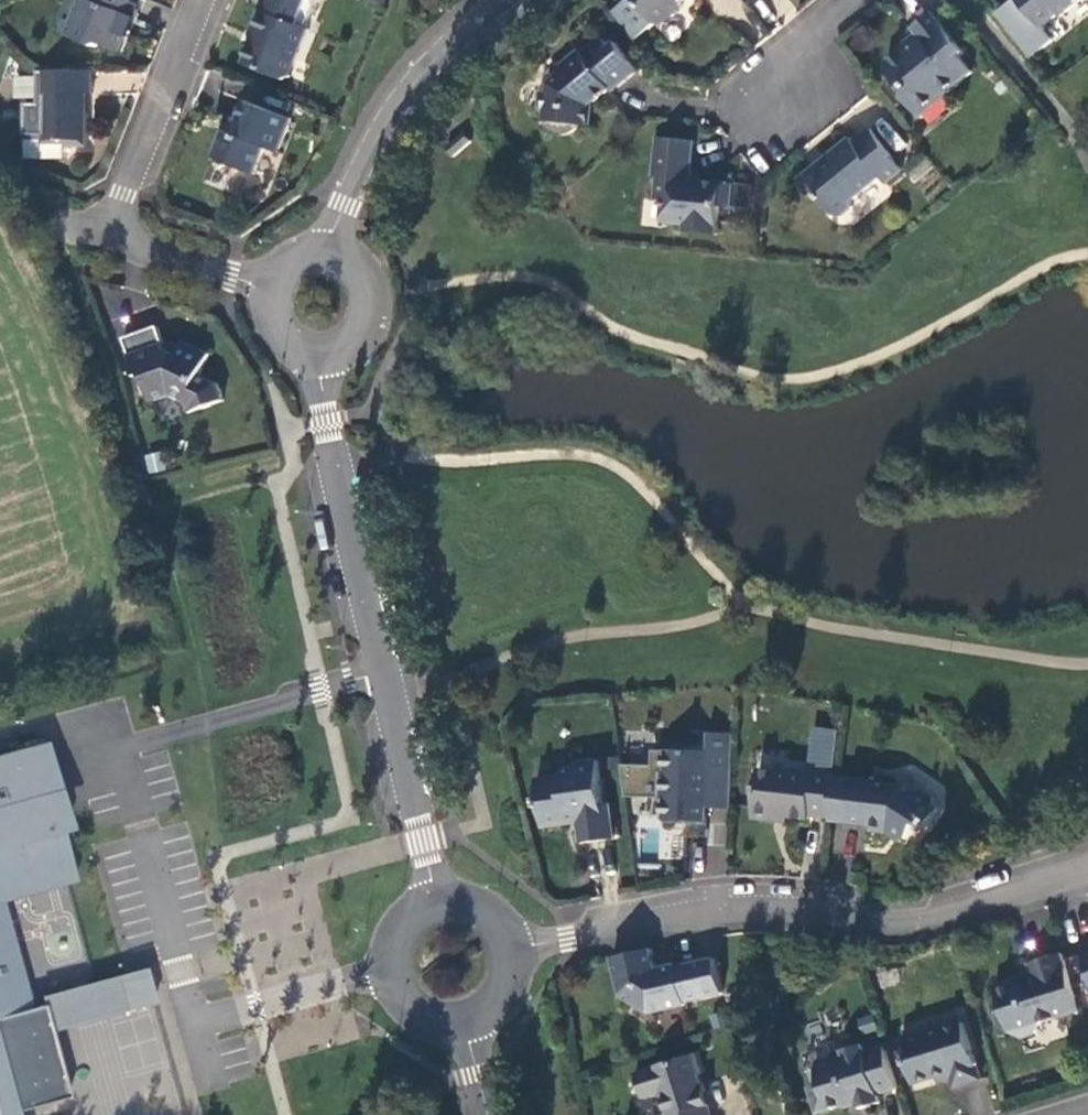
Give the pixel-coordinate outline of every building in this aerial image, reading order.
[(143,0),(80,0),(75,12),(82,15),(74,36),(96,45),(102,41),(123,49),(131,29),(125,26),(131,14),(137,16),(143,0)] [(318,0),(266,0),(264,4),(262,6),(252,29),(257,32),(244,62),(283,79),(291,77),(312,29),(306,27),(318,0)] [(655,26),(663,27),(672,19),(673,11),(686,0),(633,0),(655,26)] [(1041,30),(1056,18),(1058,20),(1084,0),(1015,0),(1041,30)] [(67,33),(74,36),(82,15),(75,12),(67,33)] [(963,56),(931,16),(913,30),(921,41),(907,51),(900,52),(888,63),(886,72),(908,100),(905,103),(921,121),(948,99),(946,97),(971,76),(959,60),(963,56)] [(636,73),(614,44),(608,49),(601,40),(581,56),(579,54),(559,70),(562,75),(547,87),(549,90),(539,97),(539,114),(544,115),(544,120),(546,128),(552,134),(559,137),(567,136),(574,133),(580,127),(586,128),(589,108),(610,91),(612,94),(636,73)] [(94,91),(94,68),(39,68),(39,99),(27,99),(27,131),(43,132),(42,137),(67,137),(66,142),(87,142),(87,110),(82,103),(83,91),(94,91)] [(291,118),(247,99),(234,131),(226,128),(215,154),(256,171),(267,144),(278,149),(291,118)] [(871,127),(887,153),(901,145),(886,119),(871,127)] [(900,173),(870,132),(854,144),(852,140),(826,160),(829,164),(816,174),(813,171),(799,181),(812,199),(819,199),(835,216),(841,217),(851,211),(853,201),(879,182),(884,186),(900,173)] [(452,160),(468,145),(463,138),(446,153),(452,160)] [(733,186),(687,181),(688,172),(690,173),(693,144),(654,140),(651,178),(654,178),(653,202),(663,203),(663,223),(684,226),(684,233),(716,237),(719,209),(730,210),(733,186)] [(156,324),(122,337),(135,374),(140,374),(148,398),(167,394),(182,401),(187,412),(220,401),(214,382),(199,374),(207,351),(181,342),(176,352),(164,348),(156,324)] [(148,474),(166,470),(161,450),(143,454),(148,474)] [(0,748),(0,879),(44,868),(49,884),(62,881),(48,826),(56,824),(34,740),(0,748)] [(707,810),(730,811),(731,772),(710,770),(711,762),(711,756),(670,754),(668,773),(660,776),(659,801),(665,801),(666,822),(697,825),(698,810),(707,810)] [(732,762),(711,762),(710,770),(731,772),(732,762)] [(601,808),(595,765),(573,766),(574,772),(563,775),(557,780),(535,783),(538,804),(535,805),(540,830),(566,827),(566,821),(577,821),(579,848),(613,843),(608,808),(601,808)] [(811,818),(828,819),(833,778),(794,770),(786,774),(762,773),(755,816),(758,823),(774,824),(775,818),(790,820),(809,822),(811,818)] [(878,782),(849,781),(844,823),(868,826),(869,832),(884,834),(887,829),(903,838),(904,838),(915,826),(925,827),(936,812),(934,801),(923,795),(913,793),(902,787),(878,782)] [(707,825),(707,810),(698,810),(697,825),(707,825)] [(900,842),(903,838),(887,829),(884,834),(900,842)] [(652,952),(613,960),(619,993),(650,1015),(686,1007),(688,1003),(722,994),(715,960),(678,968),(675,967),(658,971),(652,952)] [(1041,1027),(1081,1014),(1063,959),(1030,968),(1034,983),(1021,987),(1016,984),(997,988),(1000,1002),(993,1014),(999,1028),(1021,1042),(1036,1038),(1041,1027)] [(51,1100),(34,1032),(31,1021),(16,1025),(12,1010),(0,961),(0,1113),(51,1100)] [(136,991),(131,970),(75,984),(77,994),(55,999),(53,990),(25,997),(27,1007),(12,1010),(16,1025),(31,1021),(34,1032),(111,1012),(108,998),(136,991)] [(55,999),(77,994),(75,984),(53,990),(55,999)] [(140,1005),(136,991),(108,998),(111,1012),(140,1005)] [(982,1083),(964,1026),(900,1045),(915,1087),(949,1076),(955,1091),(982,1083)] [(900,1094),(887,1051),(867,1056),(864,1047),(841,1055),(843,1063),(817,1072),(822,1087),(812,1090),(820,1114),(827,1114),(857,1105),(860,1113),(882,1106),(880,1100),(900,1094)] [(637,1076),(643,1103),(660,1099),(667,1101),(669,1107),(667,1108),(669,1114),(711,1114),(708,1105),(706,1106),(702,1094),(706,1092),(700,1076),(704,1075),(697,1055),(637,1076)]
